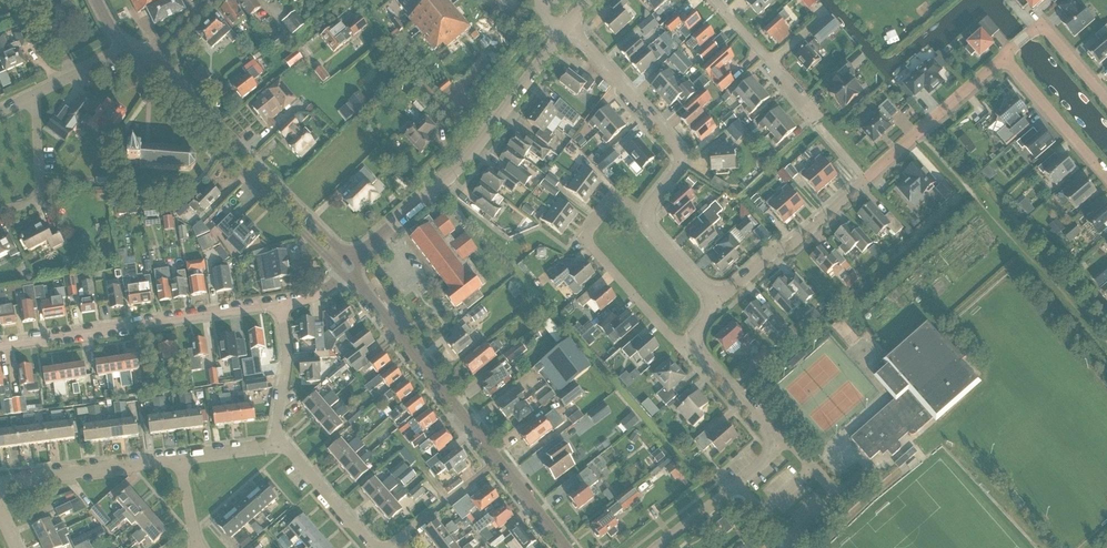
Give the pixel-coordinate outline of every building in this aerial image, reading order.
[(185,11),(180,0),(131,0),(138,13),(146,9),(154,26),(185,11)] [(233,0),(219,10),(232,28),(230,29),(235,35),(250,24),(233,0)] [(249,16),(260,7),(254,0),(242,0),(238,3),(249,16)] [(407,13),(405,15),(434,51),(442,44),(446,47),(470,26),(449,0),(396,0),(407,13)] [(627,3),(625,0),(618,0),(610,7),(615,12),(604,23),(615,35),(631,20),(621,9),(627,3)] [(652,9),(661,0),(643,0),(652,9)] [(758,15),(775,0),(747,0),(746,1),(758,15)] [(816,0),(801,0),(808,9),(817,2),(816,0)] [(1024,9),(1029,4),(1034,9),(1037,6),(1044,0),(1016,0),(1024,9)] [(1063,23),(1074,36),(1094,19),(1082,6),(1081,6),(1076,0),(1068,0),(1060,7),(1069,17),(1063,23)] [(790,5),(784,9),(791,18),(797,13),(790,5)] [(701,20),(700,19),(700,18),(697,15),(696,15),(692,10),(679,22),(675,17),(664,26),(670,33),(675,28),(679,32),(684,27),(688,31),(701,20)] [(660,17),(655,11),(638,26),(643,32),(660,17)] [(792,32),(783,23),(790,17),(784,11),(777,17),(778,18),(763,31),(770,39),(773,37),(779,44),(792,32)] [(305,25),(294,12),(287,18),(288,19),(283,23),(291,33),(296,29),(297,31),(305,25)] [(400,30),(409,23),(402,14),(393,22),(400,30)] [(506,33),(490,14),(484,20),(499,38),(501,36),(506,33)] [(222,24),(215,17),(197,33),(211,49),(226,36),(232,43),(238,38),(235,35),(230,29),(224,23),(222,24)] [(999,31),(987,17),(969,33),(973,37),(965,44),(979,60),(994,46),(988,40),(999,31)] [(360,18),(345,30),(327,45),(333,52),(345,42),(351,38),(349,35),(351,33),(353,36),(366,25),(360,18)] [(839,29),(829,18),(810,35),(820,46),(839,29)] [(327,45),(345,30),(341,24),(335,29),(333,27),(321,37),(327,45)] [(699,47),(714,34),(706,25),(691,38),(692,38),(686,43),(692,50),(697,45),(699,47)] [(1099,65),(1106,58),(1106,26),(1096,35),(1100,40),(1088,51),(1089,52),(1087,54),(1092,59),(1093,58),(1099,65)] [(727,29),(719,36),(724,43),(733,36),(727,29)] [(5,72),(25,63),(19,48),(22,47),(29,44),(24,31),(16,34),(20,41),(9,46),(3,34),(0,36),(0,60),(5,72)] [(286,38),(282,33),(271,42),(275,47),(286,38)] [(678,48),(665,33),(659,38),(668,48),(664,51),(668,57),(678,48)] [(620,51),(630,62),(645,49),(635,38),(620,51)] [(718,49),(712,41),(697,55),(703,62),(718,49)] [(812,52),(805,44),(800,48),(801,50),(795,56),(808,70),(811,67),(812,68),(821,60),(813,51),(812,52)] [(712,61),(706,66),(705,64),(700,68),(721,92),(733,81),(726,73),(724,75),(719,70),(734,57),(726,47),(711,60),(712,61)] [(264,54),(260,48),(251,55),(255,61),(264,54)] [(641,74),(656,61),(646,50),(631,63),(641,74)] [(285,61),(290,67),(302,58),(296,51),(285,61)] [(693,65),(679,51),(669,60),(682,75),(693,65)] [(865,60),(858,52),(847,61),(854,69),(865,60)] [(247,76),(233,87),(242,99),(257,87),(252,82),(260,76),(259,75),(263,72),(254,60),(242,69),(247,76)] [(928,66),(926,63),(912,75),(913,76),(904,84),(914,95),(924,87),(929,93),(942,81),(936,74),(941,70),(933,61),(928,66)] [(201,64),(190,75),(201,86),(212,75),(201,64)] [(853,74),(844,65),(829,78),(834,83),(829,87),(832,91),(829,94),(841,108),(845,105),(845,106),(857,95),(856,95),(859,92),(848,79),(853,74)] [(321,67),(314,72),(323,83),(329,78),(321,67)] [(587,91),(595,81),(584,73),(580,79),(568,70),(560,82),(577,95),(583,88),(587,91)] [(660,96),(678,80),(669,70),(651,86),(660,96)] [(957,85),(966,79),(961,73),(952,79),(957,85)] [(610,88),(615,82),(608,76),(603,82),(610,88)] [(739,97),(743,102),(760,87),(751,77),(731,94),(736,99),(739,97)] [(684,87),(678,80),(660,96),(669,106),(676,100),(682,107),(698,93),(689,83),(684,87)] [(266,124),(267,123),(271,128),(275,124),(272,119),(282,110),(288,105),(272,85),(265,91),(256,99),(258,101),(252,107),(266,124)] [(760,87),(743,102),(748,107),(745,110),(749,115),(769,97),(760,87)] [(690,129),(705,116),(700,111),(712,100),(703,90),(682,109),(686,113),(680,118),(690,129)] [(338,112),(345,121),(368,103),(359,92),(348,101),(349,102),(338,112)] [(992,105),(997,102),(993,94),(987,97),(992,105)] [(81,121),(90,127),(92,124),(91,123),(94,120),(86,114),(94,103),(83,96),(81,99),(76,95),(63,113),(78,124),(81,121)] [(1029,112),(1016,97),(1011,102),(1005,99),(1001,110),(996,115),(998,117),(997,121),(1003,123),(1006,126),(997,134),(1007,145),(1030,125),(1023,117),(1029,112)] [(427,107),(419,98),(413,104),(421,113),(427,107)] [(889,120),(898,112),(887,100),(878,108),(881,111),(860,129),(873,143),(891,127),(885,119),(887,117),(889,120)] [(542,101),(535,110),(551,123),(555,117),(561,122),(564,118),(573,125),(578,118),(559,101),(553,109),(542,101)] [(102,108),(100,112),(97,117),(98,118),(95,121),(94,120),(91,123),(92,124),(90,127),(98,133),(101,129),(111,136),(125,116),(125,113),(119,108),(116,109),(115,110),(108,104),(104,110),(102,108)] [(595,126),(600,131),(617,116),(608,106),(588,123),(592,129),(595,126)] [(766,127),(770,132),(787,117),(778,107),(758,125),(763,130),(766,127)] [(546,128),(551,123),(535,110),(527,120),(540,130),(536,135),(548,144),(552,139),(550,137),(553,133),(546,128)] [(736,119),(730,112),(720,121),(726,128),(736,119)] [(421,152),(433,141),(428,135),(436,127),(425,116),(405,136),(421,152)] [(617,116),(600,131),(605,136),(602,139),(606,144),(626,126),(617,116)] [(716,128),(706,117),(691,130),(701,141),(716,128)] [(787,117),(770,132),(775,137),(772,140),(776,145),(796,128),(787,117)] [(301,157),(315,143),(307,135),(309,134),(305,130),(304,132),(297,125),(298,124),(292,118),(279,132),(285,138),(288,135),(294,140),(289,145),(301,157)] [(747,130),(738,120),(728,129),(737,139),(747,130)] [(1055,142),(1044,130),(1038,135),(1037,135),(1035,136),(1031,131),(1016,143),(1022,150),(1025,147),(1036,159),(1055,142)] [(531,145),(517,133),(508,145),(524,157),(529,150),(543,161),(550,151),(535,139),(531,145)] [(587,142),(580,135),(574,141),(581,148),(587,142)] [(654,157),(638,139),(625,151),(641,169),(654,157)] [(125,162),(140,163),(140,167),(188,171),(190,171),(195,166),(196,165),(197,158),(196,157),(192,151),(190,151),(141,147),(141,151),(126,150),(125,162)] [(524,160),(509,147),(500,159),(508,166),(504,171),(507,173),(519,182),(519,183),(524,187),(532,176),(519,167),(524,160)] [(616,156),(610,149),(596,162),(602,169),(616,156)] [(711,152),(711,158),(713,159),(713,163),(712,165),(712,170),(734,168),(733,150),(711,152)] [(807,151),(802,155),(807,161),(812,157),(807,151)] [(592,154),(588,158),(593,164),(597,160),(592,154)] [(1053,155),(1045,162),(1038,168),(1043,174),(1045,172),(1056,185),(1076,167),(1065,154),(1057,161),(1053,155)] [(812,167),(827,184),(837,175),(819,155),(814,160),(817,163),(812,167)] [(917,162),(904,174),(909,179),(905,182),(897,188),(910,202),(920,192),(922,194),(935,182),(917,162)] [(579,173),(575,178),(593,192),(601,181),(584,168),(580,165),(576,170),(579,173)] [(798,174),(790,165),(784,170),(793,179),(798,174)] [(997,174),(989,166),(983,172),(990,180),(997,174)] [(827,184),(812,167),(807,172),(804,169),(799,174),(817,193),(827,184)] [(370,202),(377,195),(370,187),(376,181),(364,168),(353,178),(360,185),(345,201),(356,212),(368,200),(370,202)] [(490,169),(481,180),(497,192),(502,186),(511,192),(519,183),(519,182),(507,173),(504,171),(503,170),(499,175),(490,169)] [(791,179),(783,169),(776,175),(785,185),(791,179)] [(560,182),(549,173),(544,179),(555,188),(560,182)] [(585,203),(593,192),(575,178),(571,184),(567,182),(563,187),(585,203)] [(560,191),(544,179),(539,186),(555,198),(560,191)] [(1097,191),(1087,179),(1073,191),(1068,186),(1056,197),(1064,206),(1069,202),(1076,209),(1097,191)] [(954,191),(945,181),(938,187),(947,197),(954,191)] [(492,202),(498,194),(482,182),(473,194),(485,203),(481,210),(488,215),(492,218),(493,219),(501,208),(492,202)] [(784,192),(779,197),(794,214),(804,205),(786,185),(781,189),(784,192)] [(195,212),(200,208),(204,212),(220,195),(211,186),(195,201),(194,200),(188,206),(195,212)] [(688,203),(695,197),(685,187),(669,202),(674,208),(668,213),(679,225),(695,211),(688,203)] [(555,204),(551,210),(569,223),(577,212),(560,199),(556,196),(553,201),(555,204)] [(225,202),(229,208),(236,203),(231,197),(225,202)] [(794,214),(779,197),(774,201),(771,198),(766,203),(784,223),(794,214)] [(1034,210),(1025,200),(1019,206),(1027,216),(1034,210)] [(194,213),(183,202),(177,208),(188,219),(194,213)] [(884,217),(871,203),(858,215),(876,236),(887,226),(895,235),(903,228),(889,213),(884,217)] [(534,211),(525,204),(521,210),(530,216),(534,211)] [(704,226),(690,238),(700,249),(716,235),(710,228),(719,219),(716,216),(721,211),(715,204),(698,219),(704,226)] [(1100,211),(1088,222),(1100,235),(1104,231),(1106,232),(1106,231),(1106,205),(1100,211)] [(158,206),(144,207),(145,216),(159,215),(158,206)] [(561,234),(569,223),(551,210),(547,215),(543,213),(540,218),(561,234)] [(238,222),(230,214),(217,228),(228,239),(232,234),(246,248),(260,235),(243,217),(238,222)] [(174,229),(172,215),(163,217),(165,230),(174,229)] [(478,290),(481,288),(480,287),(486,283),(467,258),(477,251),(465,235),(455,243),(448,235),(455,230),(443,215),(433,223),(429,217),(413,229),(417,234),(411,239),(451,290),(445,294),(455,308),(464,301),(469,307),(483,297),(478,290)] [(1065,229),(1057,219),(1049,226),(1052,230),(1049,232),(1054,238),(1065,229)] [(33,228),(20,235),(28,251),(46,242),(51,250),(64,243),(56,227),(48,231),(43,221),(32,227),(33,228)] [(201,221),(193,228),(196,237),(209,232),(201,221)] [(747,221),(737,230),(743,237),(754,228),(747,221)] [(1081,232),(1074,223),(1063,234),(1070,242),(1081,232)] [(846,225),(835,235),(849,251),(855,246),(862,253),(873,244),(859,228),(853,233),(846,225)] [(188,239),(186,226),(178,227),(180,240),(188,239)] [(770,236),(761,227),(755,232),(764,241),(770,236)] [(0,235),(0,249),(4,257),(9,254),(11,257),(18,254),(8,234),(1,237),(0,235)] [(219,245),(211,234),(197,239),(202,252),(219,245)] [(732,252),(739,245),(730,234),(717,246),(723,252),(712,262),(722,273),(738,258),(732,252)] [(236,241),(230,246),(236,255),(243,250),(236,241)] [(263,292),(281,289),(279,278),(289,277),(285,253),(269,256),(268,248),(252,253),(253,258),(260,257),(264,280),(261,281),(263,292)] [(539,248),(537,250),(537,254),(539,257),(544,257),(546,254),(546,250),(544,248),(539,248)] [(827,256),(820,248),(810,257),(825,274),(838,263),(840,265),(846,261),(835,249),(827,256)] [(481,251),(470,260),(486,281),(498,273),(481,251)] [(202,270),(205,270),(204,260),(186,263),(188,272),(193,271),(194,279),(189,280),(192,296),(206,294),(202,270)] [(216,292),(232,290),(228,267),(227,267),(227,262),(213,264),(214,269),(213,270),(216,292)] [(580,285),(594,273),(584,262),(570,275),(563,268),(550,279),(557,287),(563,281),(568,287),(567,288),(574,295),(577,295),(582,291),(582,288),(580,285)] [(130,306),(141,304),(137,275),(135,264),(120,266),(124,289),(128,288),(130,306)] [(858,266),(848,274),(854,282),(864,274),(858,266)] [(169,268),(154,271),(159,301),(171,299),(168,281),(171,280),(169,268)] [(185,289),(188,288),(185,271),(177,272),(178,281),(171,282),(173,299),(186,297),(185,289)] [(137,275),(141,304),(151,302),(149,285),(151,285),(150,276),(143,277),(142,274),(137,275)] [(78,296),(75,276),(66,278),(69,297),(78,296)] [(797,292),(798,291),(807,300),(813,295),(797,277),(789,284),(783,277),(773,287),(780,295),(774,300),(787,314),(792,309),(792,305),(788,301),(797,293),(797,292)] [(28,286),(27,278),(9,282),(11,292),(18,291),(18,288),(28,286)] [(81,283),(82,289),(80,289),(79,292),(82,313),(95,311),(93,296),(94,296),(92,281),(81,283)] [(20,304),(23,322),(35,320),(33,309),(37,309),(35,299),(34,288),(33,286),(23,287),(25,303),(20,304)] [(34,288),(35,299),(41,298),(44,319),(64,316),(61,298),(66,298),(64,288),(54,290),(55,299),(46,301),(43,286),(34,288)] [(107,288),(111,308),(123,307),(120,286),(107,288)] [(577,300),(583,307),(591,300),(600,311),(615,298),(606,287),(594,297),(589,290),(577,300)] [(3,326),(16,324),(13,307),(7,307),(5,291),(0,292),(0,306),(3,326)] [(768,321),(774,328),(778,333),(787,324),(768,303),(763,308),(763,307),(762,308),(756,301),(745,312),(750,318),(750,319),(754,324),(755,323),(759,328),(768,321)] [(343,325),(354,316),(345,305),(330,317),(338,327),(331,333),(337,341),(348,332),(343,325)] [(487,313),(481,305),(468,315),(474,323),(487,313)] [(801,333),(820,315),(814,309),(803,320),(804,321),(796,328),(801,333)] [(638,324),(627,311),(615,322),(610,315),(598,326),(604,332),(610,327),(620,339),(638,324)] [(587,333),(599,322),(594,316),(588,322),(584,318),(578,324),(587,333)] [(316,339),(317,351),(325,350),(324,335),(315,335),(314,319),(299,320),(301,340),(316,339)] [(737,341),(743,335),(732,323),(715,338),(726,351),(727,350),(730,353),(733,354),(740,348),(740,344),(737,341)] [(447,344),(457,356),(471,344),(465,336),(471,331),(466,325),(460,330),(462,332),(447,344)] [(913,435),(915,434),(935,417),(936,418),(977,382),(959,362),(966,356),(946,333),(939,339),(927,325),(885,361),(887,363),(873,376),(894,400),(851,438),(870,460),(879,452),(883,455),(887,451),(892,456),(899,450),(900,448),(900,445),(899,443),(896,442),(908,431),(909,434),(910,435),(913,435)] [(262,330),(248,333),(252,358),(259,357),(258,349),(265,348),(262,330)] [(374,342),(365,330),(350,342),(355,349),(343,357),(351,367),(368,354),(364,350),(374,342)] [(243,340),(234,341),(233,334),(216,337),(220,360),(230,358),(232,371),(239,370),(237,357),(245,356),(243,340)] [(621,350),(627,357),(635,350),(644,360),(658,347),(649,336),(637,346),(632,341),(621,350)] [(193,349),(187,350),(191,372),(202,370),(200,357),(208,356),(205,339),(192,341),(193,349)] [(463,363),(473,375),(495,357),(493,355),(503,347),(498,340),(488,348),(485,345),(463,363)] [(591,367),(569,340),(534,367),(555,395),(591,367)] [(161,361),(178,359),(178,362),(183,361),(182,351),(177,352),(175,343),(159,346),(161,361)] [(521,353),(515,346),(503,356),(508,363),(521,353)] [(801,361),(810,351),(805,346),(796,357),(801,361)] [(300,360),(301,375),(305,374),(306,383),(321,381),(320,373),(320,359),(331,358),(330,351),(315,352),(315,359),(300,360)] [(763,351),(753,361),(758,367),(769,358),(763,351)] [(378,373),(391,363),(383,352),(369,363),(365,357),(353,367),(357,373),(364,368),(366,371),(373,367),(378,373)] [(131,376),(130,372),(139,370),(137,356),(123,358),(127,386),(133,386),(131,376)] [(251,357),(240,359),(243,381),(266,377),(265,370),(253,372),(251,357)] [(127,386),(123,358),(109,360),(112,374),(119,373),(120,378),(121,387),(127,386)] [(112,379),(112,374),(109,360),(96,362),(98,376),(106,375),(107,380),(106,380),(108,389),(114,388),(113,379),(112,379)] [(685,377),(670,360),(665,365),(664,363),(657,369),(659,370),(653,375),(665,387),(656,395),(666,405),(677,395),(671,388),(685,377)] [(349,368),(344,363),(326,378),(331,383),(349,368)] [(505,384),(510,380),(506,375),(512,371),(506,363),(495,371),(494,370),(488,375),(490,378),(482,384),(485,387),(483,389),(484,390),(483,392),(488,398),(505,385),(505,384)] [(70,366),(73,380),(86,378),(84,364),(70,366)] [(25,386),(26,393),(39,391),(36,375),(33,376),(31,365),(18,367),(21,387),(25,386)] [(73,380),(70,366),(57,368),(62,401),(67,400),(66,395),(67,395),(65,386),(64,382),(73,380)] [(364,387),(366,388),(369,393),(384,382),(389,388),(402,377),(394,367),(381,377),(379,375),(364,387)] [(62,401),(57,368),(43,370),(45,385),(57,383),(57,388),(54,389),(55,397),(56,397),(56,401),(62,401)] [(219,384),(217,369),(208,370),(210,385),(219,384)] [(621,379),(627,387),(634,381),(627,373),(621,379)] [(266,379),(246,382),(248,392),(268,388),(266,379)] [(752,388),(757,384),(753,380),(748,384),(752,388)] [(400,403),(414,392),(406,381),(392,392),(386,397),(385,395),(379,399),(384,405),(395,396),(400,403)] [(583,394),(575,383),(557,397),(565,408),(583,394)] [(196,397),(205,397),(205,388),(196,388),(196,397)] [(103,402),(101,390),(95,391),(96,403),(103,402)] [(699,412),(708,403),(698,391),(693,396),(687,390),(676,399),(682,405),(678,409),(693,427),(704,417),(699,412)] [(504,404),(504,405),(499,409),(507,418),(514,412),(518,417),(525,411),(518,403),(524,399),(518,391),(512,396),(513,397),(504,404)] [(242,422),(255,421),(253,404),(245,405),(243,392),(238,392),(239,406),(242,422)] [(316,394),(303,405),(312,416),(335,396),(332,392),(321,401),(316,394)] [(242,422),(239,406),(232,407),(230,393),(224,394),(226,408),(229,424),(242,422)] [(185,395),(188,413),(190,429),(203,427),(201,411),(193,412),(191,394),(185,395)] [(229,424),(226,408),(224,394),(219,394),(221,409),(213,410),(215,426),(229,424)] [(177,431),(190,429),(188,413),(185,395),(179,395),(181,413),(174,414),(177,431)] [(339,401),(335,396),(312,416),(321,426),(334,415),(329,409),(339,401)] [(425,406),(417,396),(403,407),(402,405),(388,416),(393,423),(402,416),(401,415),(406,411),(411,417),(425,406)] [(163,432),(177,431),(174,414),(167,415),(164,397),(159,398),(161,416),(163,432)] [(20,398),(12,399),(12,400),(14,414),(22,413),(20,398)] [(150,434),(163,432),(161,416),(159,398),(153,399),(155,417),(148,418),(150,434)] [(391,399),(386,403),(392,411),(397,407),(391,399)] [(14,415),(14,414),(12,400),(4,401),(6,416),(14,415)] [(123,421),(125,437),(138,436),(136,419),(128,420),(126,402),(120,403),(123,421)] [(112,439),(125,437),(123,421),(120,403),(114,404),(116,422),(110,423),(112,439)] [(611,413),(604,404),(588,416),(595,425),(611,413)] [(99,441),(112,439),(110,423),(102,424),(100,405),(94,406),(96,424),(99,441)] [(578,420),(589,411),(585,405),(573,414),(578,420)] [(85,443),(99,441),(96,424),(94,406),(88,407),(90,425),(83,426),(85,443)] [(344,406),(334,415),(321,426),(330,436),(342,425),(337,418),(340,416),(347,410),(344,406)] [(648,412),(652,416),(658,411),(654,407),(648,412)] [(363,414),(358,409),(346,419),(351,425),(363,414)] [(554,410),(544,418),(543,417),(520,435),(529,447),(563,421),(554,410)] [(57,412),(61,440),(75,438),(72,422),(62,423),(62,419),(63,419),(62,411),(57,412)] [(423,432),(437,421),(429,411),(415,421),(414,419),(407,424),(412,430),(418,425),(423,432)] [(47,442),(61,440),(57,412),(51,412),(52,420),(54,420),(54,424),(44,426),(47,442)] [(19,446),(33,444),(29,415),(23,416),(25,424),(26,424),(27,428),(17,429),(19,446)] [(33,444),(47,442),(44,426),(35,427),(34,423),(36,423),(35,415),(29,415),(33,444)] [(5,448),(19,446),(17,429),(7,431),(6,427),(8,426),(7,418),(1,419),(5,448)] [(737,436),(726,423),(710,437),(705,431),(694,440),(703,451),(712,444),(719,452),(737,436)] [(444,446),(452,440),(444,430),(436,436),(435,435),(420,447),(423,452),(432,445),(438,452),(445,447),(444,446)] [(426,439),(424,437),(421,432),(409,442),(414,449),(426,439)] [(338,462),(360,442),(357,438),(347,447),(341,441),(329,451),(338,462)] [(573,454),(564,441),(546,455),(550,461),(543,466),(555,481),(575,466),(569,457),(573,454)] [(360,442),(338,462),(346,472),(359,461),(350,451),(354,448),(357,452),(364,446),(360,442)] [(435,478),(437,476),(445,470),(447,473),(455,468),(457,471),(455,473),(457,476),(467,468),(462,462),(466,458),(458,448),(429,471),(435,478)] [(915,453),(912,449),(905,454),(909,459),(915,453)] [(659,461),(664,457),(659,450),(654,454),(659,461)] [(359,461),(346,472),(355,482),(367,471),(362,465),(372,456),(369,452),(359,461)] [(427,462),(432,468),(442,460),(438,454),(427,462)] [(411,465),(415,462),(411,457),(407,461),(411,465)] [(397,479),(408,469),(402,462),(389,473),(396,480),(397,479)] [(679,478),(682,481),(685,478),(673,462),(665,468),(675,481),(679,478)] [(416,475),(409,468),(397,479),(404,486),(416,475)] [(576,477),(583,485),(568,497),(573,503),(572,504),(575,508),(577,507),(578,509),(593,498),(587,490),(598,481),(588,468),(576,477)] [(463,475),(451,484),(454,488),(466,480),(463,475)] [(371,500),(394,481),(390,477),(380,486),(375,480),(363,490),(371,500)] [(398,485),(394,481),(371,500),(380,510),(392,500),(387,494),(390,491),(391,491),(398,485)] [(252,494),(265,508),(276,498),(263,483),(252,494)] [(426,492),(419,484),(408,494),(414,501),(426,492)] [(467,495),(452,507),(461,519),(476,508),(480,512),(498,498),(491,489),(488,492),(485,488),(470,500),(467,495)] [(607,513),(592,525),(595,529),(594,530),(595,531),(594,534),(597,537),(599,536),(601,538),(607,533),(611,538),(617,532),(614,528),(617,525),(612,518),(622,510),(623,511),(639,498),(631,488),(615,501),(617,503),(607,512),(607,513)] [(117,520),(139,500),(130,489),(116,501),(123,509),(120,511),(119,510),(113,515),(117,520)] [(403,491),(392,500),(380,510),(389,521),(401,510),(396,504),(406,495),(403,491)] [(265,508),(252,494),(240,504),(253,519),(265,508)] [(23,508),(34,503),(31,497),(20,503),(23,508)] [(139,500),(117,520),(120,524),(127,519),(126,518),(129,515),(135,522),(148,511),(139,500)] [(59,516),(73,509),(70,502),(55,509),(59,516)] [(253,519),(240,504),(228,514),(241,529),(253,519)] [(506,522),(513,516),(504,506),(497,512),(497,511),(496,512),(491,506),(485,511),(488,515),(473,527),(474,528),(479,534),(494,522),(499,529),(506,523),(506,522)] [(158,521),(148,511),(135,522),(141,530),(139,532),(138,531),(131,537),(135,541),(158,521)] [(241,529),(228,514),(217,524),(229,539),(241,529)] [(293,545),(299,539),(314,527),(303,515),(289,527),(296,536),(290,541),(293,545)] [(732,529),(724,518),(718,523),(726,534),(732,529)] [(39,541),(56,533),(49,520),(33,528),(39,541)] [(158,521),(135,541),(139,545),(145,540),(144,539),(147,536),(154,544),(167,532),(158,521)] [(433,543),(446,533),(455,526),(452,521),(446,526),(447,527),(443,530),(437,522),(424,532),(433,543)] [(114,522),(107,528),(112,533),(118,527),(114,522)] [(536,541),(522,523),(509,533),(521,547),(527,547),(536,541)] [(433,543),(436,547),(449,547),(454,544),(459,541),(454,534),(458,530),(455,526),(446,533),(433,543)] [(314,527),(299,539),(306,547),(305,547),(313,547),(324,539),(314,527)] [(39,541),(43,547),(61,547),(63,547),(58,539),(69,534),(66,529),(56,533),(39,541)] [(249,544),(257,537),(251,530),(243,537),(249,544)] [(504,539),(500,533),(487,543),(491,547),(493,547),(504,539)] [(89,542),(86,535),(71,542),(74,547),(77,547),(89,542)] [(324,539),(313,547),(332,547),(324,539)]
